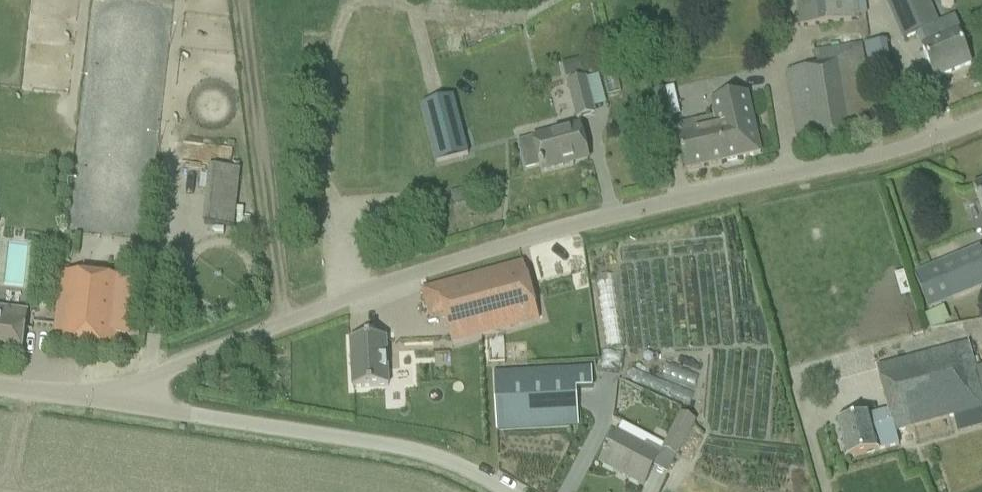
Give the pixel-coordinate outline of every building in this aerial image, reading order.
[(801,28),(858,20),(856,0),(798,0),(801,28)] [(925,47),(921,49),(934,80),(969,65),(956,34),(941,40),(925,0),(885,0),(902,41),(919,33),(925,47)] [(881,69),(877,42),(863,44),(868,71),(881,69)] [(785,71),(799,155),(803,154),(876,140),(876,138),(861,45),(814,52),(816,65),(785,71)] [(587,57),(562,63),(566,76),(590,70),(587,57)] [(593,115),(583,77),(566,82),(575,119),(593,115)] [(650,94),(652,101),(657,121),(670,118),(664,91),(650,94)] [(674,127),(680,153),(685,172),(759,155),(745,94),(710,102),(713,118),(674,127)] [(467,156),(452,101),(422,109),(437,164),(467,156)] [(532,139),(532,140),(517,144),(524,170),(539,166),(541,173),(562,168),(561,164),(586,157),(578,127),(532,139)] [(234,228),(242,171),(212,166),(205,224),(234,228)] [(972,188),(981,212),(981,184),(972,188)] [(443,196),(433,198),(434,206),(444,205),(443,196)] [(979,247),(912,274),(928,311),(981,288),(981,255),(979,247)] [(421,291),(428,318),(442,314),(450,344),(537,321),(522,264),(421,291)] [(138,339),(144,282),(60,273),(53,342),(119,349),(120,337),(138,339)] [(22,336),(25,310),(0,308),(0,354),(20,356),(22,336)] [(948,322),(942,308),(923,316),(928,330),(948,322)] [(384,339),(349,341),(351,389),(387,387),(384,339)] [(599,360),(597,341),(587,342),(589,361),(599,360)] [(966,345),(876,369),(888,412),(835,426),(845,461),(898,446),(895,433),(981,409),(981,404),(966,345)] [(578,428),(577,408),(576,388),(592,387),(591,370),(494,373),(496,431),(578,428)] [(678,454),(695,423),(681,414),(664,446),(678,454)] [(617,432),(609,446),(600,464),(643,487),(662,451),(647,443),(645,446),(617,432)]
